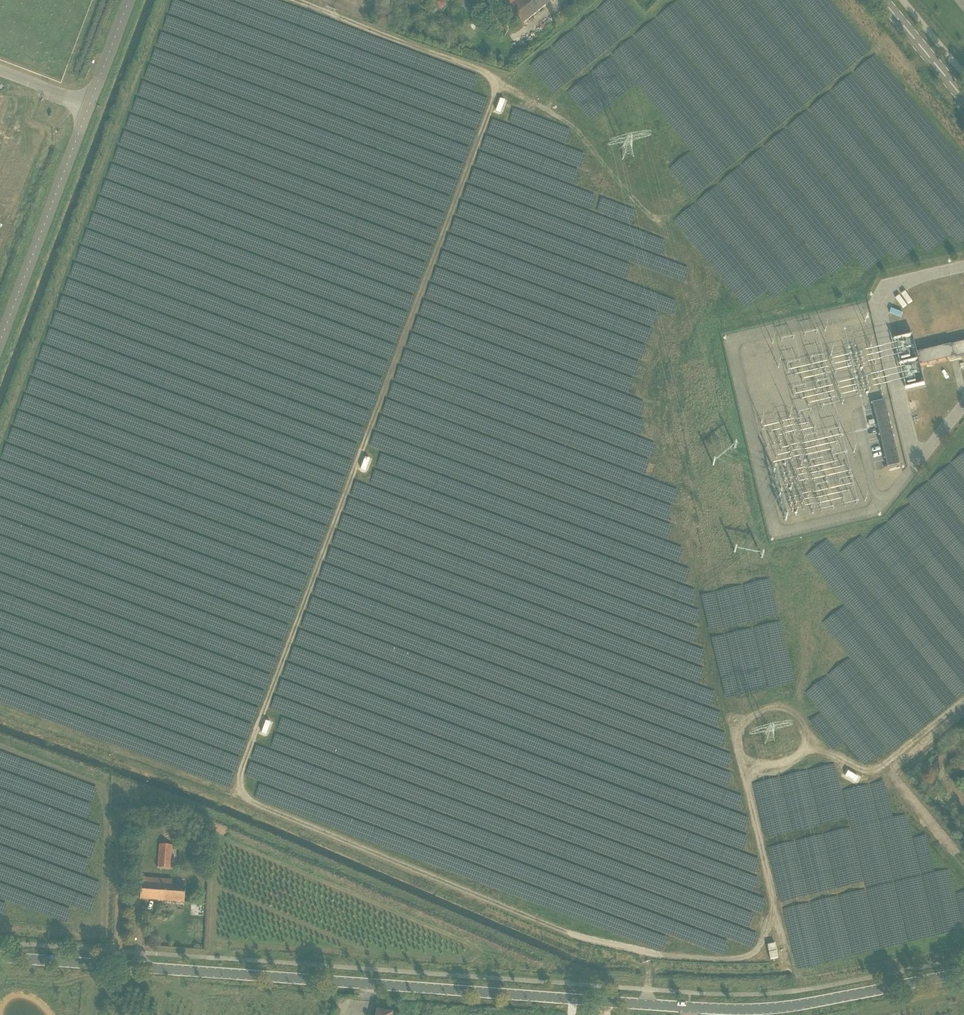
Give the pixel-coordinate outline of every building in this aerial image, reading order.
[(458,1),(456,3),(460,7),(462,5),(469,13),(477,6),(471,0),(459,0),(458,1)] [(515,31),(553,0),(490,0),(515,31)] [(896,339),(907,388),(925,384),(921,366),(963,356),(963,343),(918,353),(914,335),(896,339)] [(872,403),(887,467),(899,464),(884,400),(872,403)] [(173,846),(159,845),(157,868),(171,869),(173,846)] [(141,883),(140,899),(184,902),(185,887),(171,885),(172,880),(150,878),(142,878),(141,883)] [(776,950),(775,944),(767,946),(769,952),(776,950)] [(778,958),(776,951),(769,953),(770,960),(778,958)]
